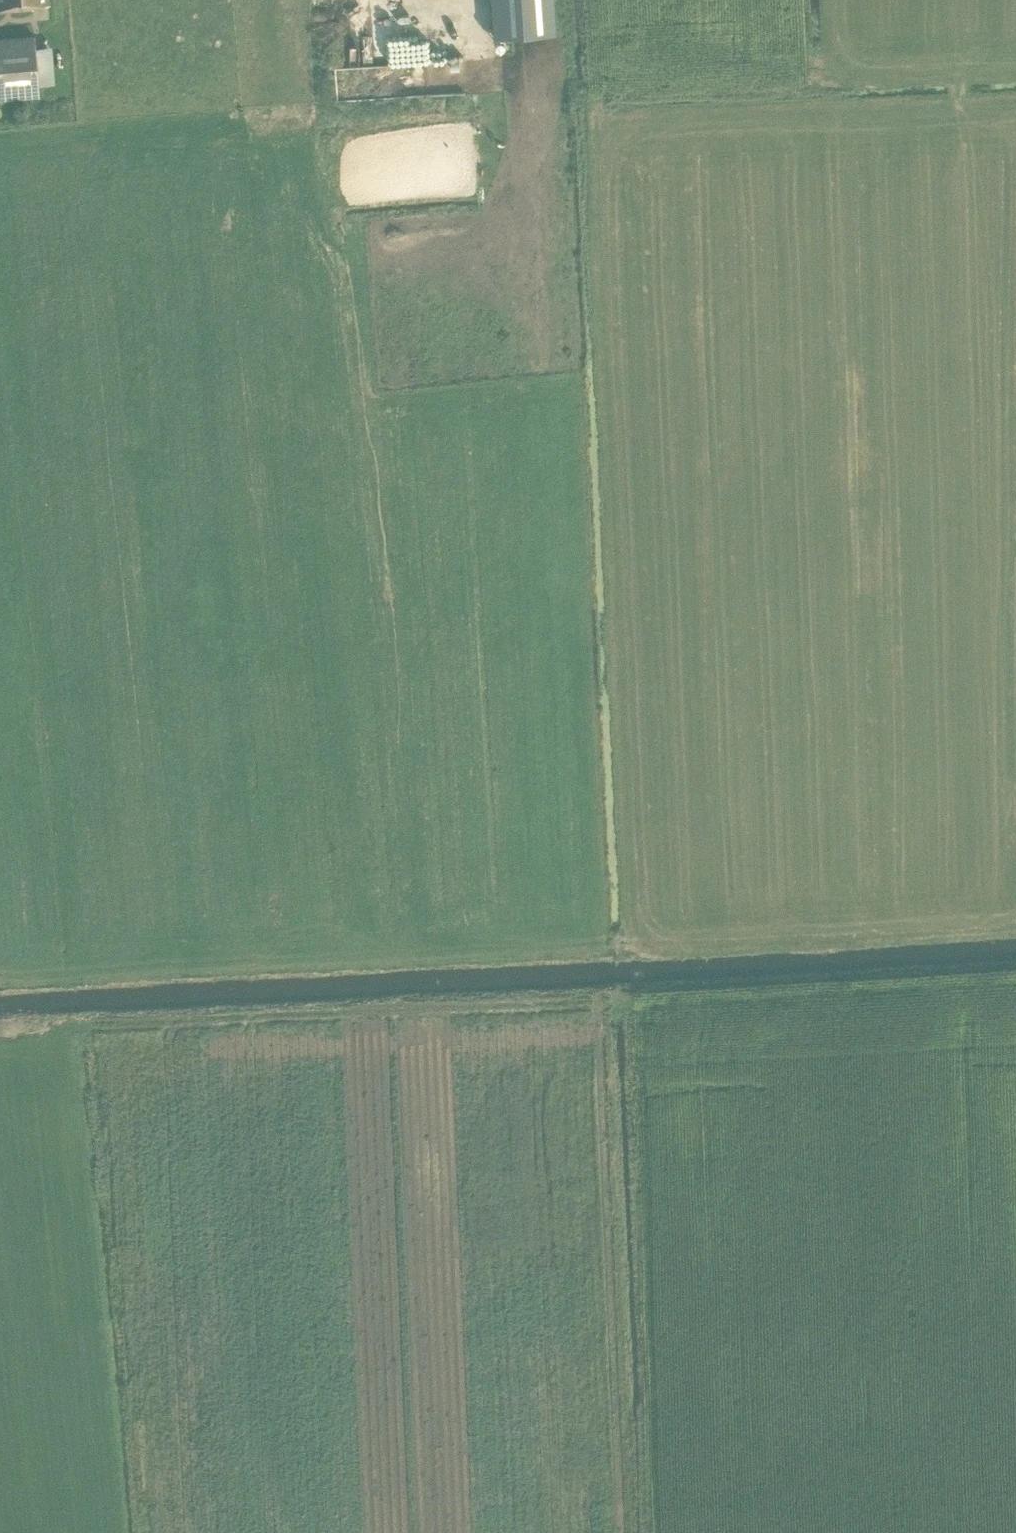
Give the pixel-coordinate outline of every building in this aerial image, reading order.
[(32,8),(32,5),(49,4),(48,0),(0,0),(0,11),(32,8)] [(347,55),(380,53),(378,0),(345,0),(347,55)] [(495,36),(558,32),(556,0),(492,0),(495,36)] [(35,35),(0,38),(0,98),(39,95),(35,35)]
